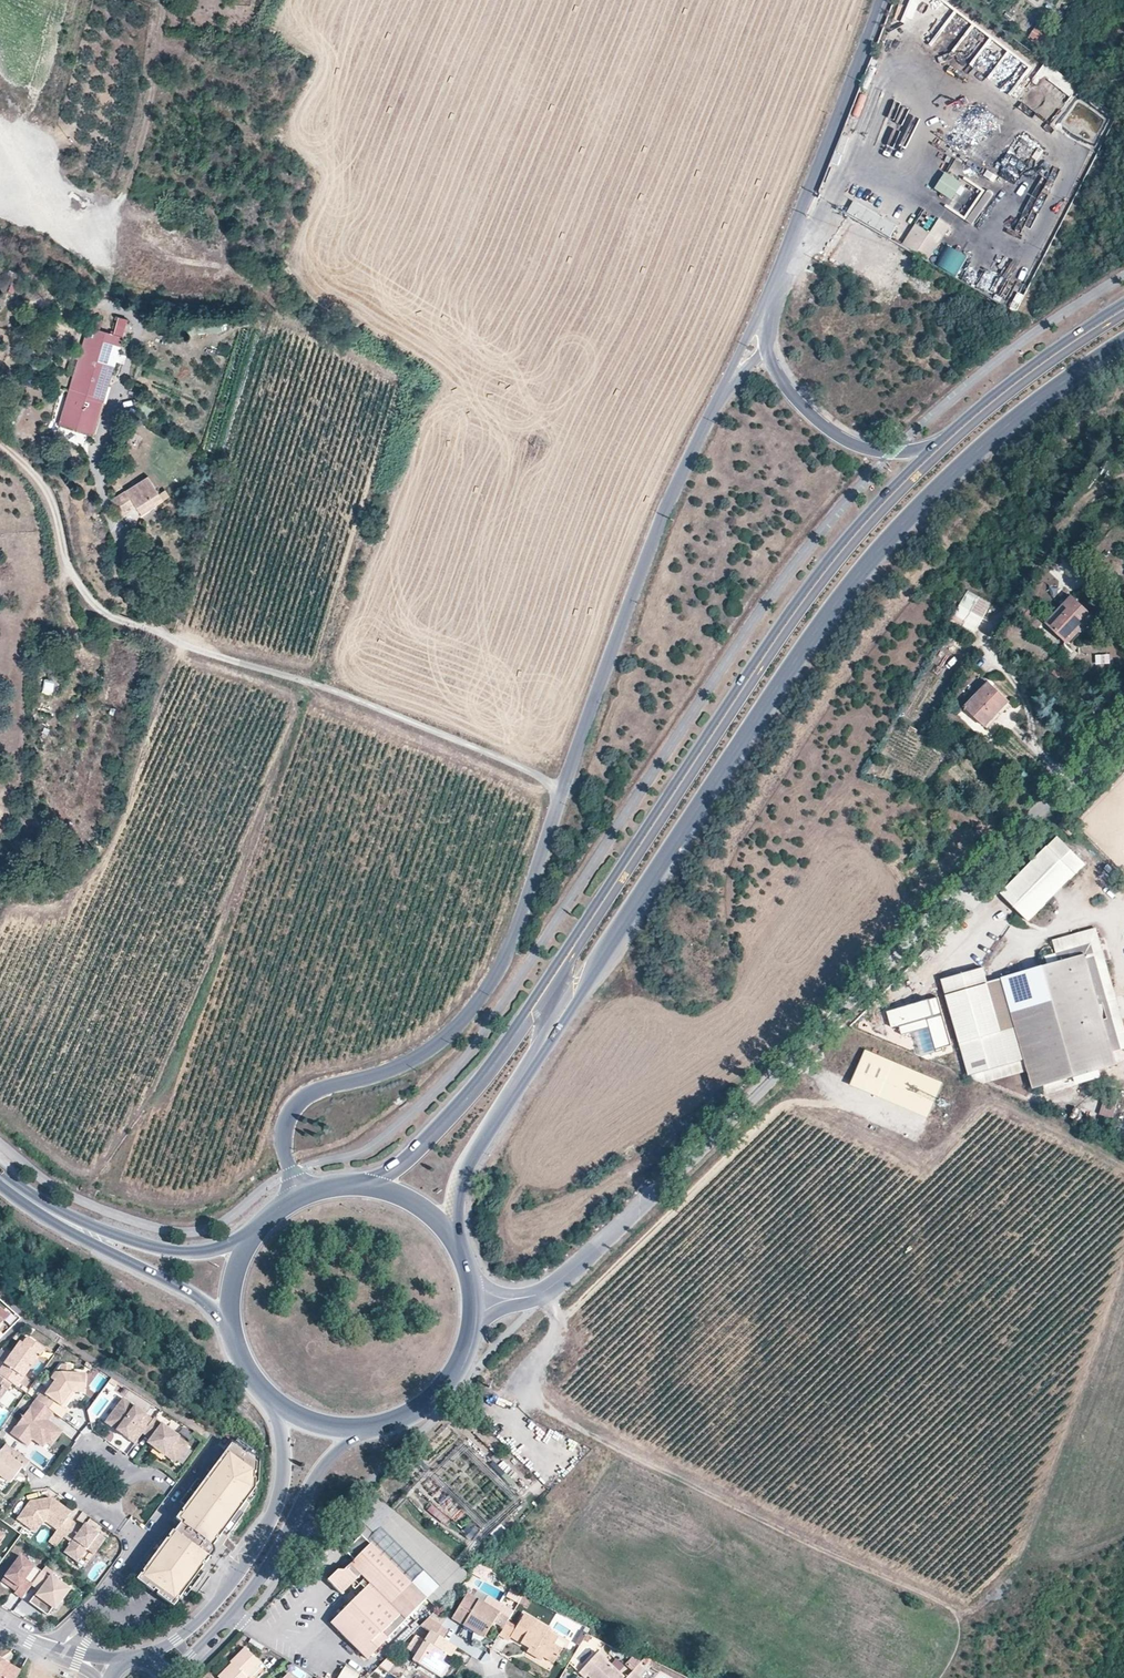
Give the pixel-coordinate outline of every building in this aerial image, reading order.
[(898,30),(905,32),(911,14),(904,12),(898,30)] [(1032,82),(1045,63),(1040,58),(1026,78),(1032,82)] [(1094,101),(1095,99),(1046,62),(1045,63),(1032,82),(1038,87),(1046,78),(1069,98),(1062,108),(1079,121),(1080,120),(1094,101)] [(959,64),(951,77),(966,85),(974,72),(959,64)] [(1018,100),(1032,82),(1026,78),(1020,73),(1006,90),(1018,100)] [(1103,108),(1094,101),(1080,120),(1089,127),(1103,108)] [(1089,127),(1080,120),(1079,121),(1062,108),(1052,121),(1079,140),(1089,127)] [(1093,130),(1106,137),(1117,116),(1103,108),(1093,130)] [(839,177),(848,158),(839,154),(830,173),(839,177)] [(935,188),(953,200),(961,188),(973,169),(956,157),(935,188)] [(973,196),(961,188),(953,200),(948,207),(960,215),(973,196)] [(854,201),(847,214),(891,237),(897,224),(854,201)] [(917,254),(916,255),(929,263),(951,226),(940,219),(931,233),(917,254)] [(917,254),(931,233),(917,223),(903,245),(917,254)] [(958,276),(969,256),(948,245),(937,266),(958,276)] [(866,276),(873,261),(859,254),(852,268),(866,276)] [(988,275),(980,283),(988,290),(996,281),(988,275)] [(111,335),(120,338),(126,320),(117,317),(111,335)] [(90,319),(88,327),(97,330),(100,322),(90,319)] [(88,327),(59,425),(91,434),(101,402),(104,402),(109,386),(106,385),(120,338),(111,335),(97,330),(88,327)] [(1119,442),(1111,450),(1123,459),(1123,458),(1123,447),(1119,442)] [(133,504),(141,515),(154,505),(162,500),(158,494),(147,476),(121,493),(113,499),(110,500),(118,513),(133,504)] [(113,499),(121,493),(118,488),(109,493),(113,499)] [(158,494),(162,500),(168,496),(164,490),(158,494)] [(154,505),(141,515),(144,520),(158,510),(154,505)] [(968,592),(949,624),(973,636),(991,604),(968,592)] [(1094,617),(1072,596),(1047,623),(1069,644),(1094,617)] [(1044,621),(1031,609),(1023,618),(1036,631),(1044,621)] [(968,659),(962,656),(957,666),(962,669),(968,659)] [(64,668),(49,665),(46,675),(61,678),(64,668)] [(44,679),(42,691),(52,692),(53,679),(44,679)] [(1009,702),(989,683),(966,706),(987,727),(1009,702)] [(48,728),(42,726),(41,731),(40,731),(39,733),(41,734),(39,739),(45,741),(48,728)] [(1029,921),(1088,865),(1059,836),(1001,892),(1029,921)] [(1102,859),(1097,866),(1117,883),(1123,879),(1102,859)] [(1049,966),(1086,956),(1110,1049),(1123,1045),(1123,1036),(1096,929),(1054,940),(1057,954),(1046,957),(1049,966)] [(1049,966),(1003,979),(1024,1056),(1034,1089),(1117,1066),(1110,1049),(1086,956),(1049,966)] [(1024,1056),(1003,979),(989,983),(984,968),(946,978),(971,1070),(1024,1056)] [(927,997),(878,1009),(881,1022),(917,1013),(925,1045),(939,1042),(927,997)] [(1113,1119),(1118,1103),(1105,1099),(1100,1115),(1113,1119)] [(0,1306),(0,1317),(3,1320),(9,1314),(0,1306)] [(20,1390),(42,1358),(34,1352),(38,1346),(29,1339),(25,1346),(22,1344),(14,1355),(5,1367),(0,1375),(0,1376),(14,1386),(20,1390)] [(34,1352),(42,1358),(46,1352),(38,1346),(34,1352)] [(2,1365),(5,1367),(14,1355),(11,1353),(2,1365)] [(47,1389),(37,1402),(38,1402),(56,1415),(63,1421),(69,1414),(65,1411),(72,1401),(70,1399),(73,1394),(77,1395),(82,1396),(84,1378),(74,1376),(75,1368),(63,1367),(52,1381),(56,1384),(50,1392),(47,1389)] [(14,1386),(0,1376),(0,1406),(14,1386)] [(145,1436),(154,1422),(125,1401),(107,1424),(119,1433),(121,1430),(127,1434),(125,1438),(137,1446),(145,1436)] [(56,1415),(38,1402),(13,1436),(28,1447),(33,1441),(40,1446),(48,1445),(53,1438),(58,1442),(64,1434),(56,1428),(51,1428),(49,1427),(51,1424),(50,1423),(56,1415)] [(181,1439),(156,1421),(145,1436),(152,1441),(149,1446),(167,1458),(168,1457),(180,1440),(181,1439)] [(53,1438),(48,1445),(53,1449),(58,1442),(53,1438)] [(239,1438),(233,1446),(256,1463),(255,1472),(257,1472),(258,1452),(239,1438)] [(177,1462),(188,1448),(187,1446),(180,1440),(168,1457),(174,1463),(177,1462)] [(30,1462),(6,1444),(0,1452),(0,1475),(11,1483),(22,1469),(24,1470),(30,1462)] [(168,1546),(152,1567),(182,1589),(208,1555),(207,1554),(213,1546),(212,1545),(216,1538),(218,1536),(254,1487),(255,1478),(255,1472),(256,1463),(233,1446),(225,1457),(208,1479),(210,1481),(187,1513),(185,1511),(183,1514),(179,1520),(182,1522),(190,1527),(185,1534),(181,1535),(179,1533),(169,1546),(168,1546)] [(183,1510),(185,1511),(187,1513),(210,1481),(208,1479),(225,1457),(223,1456),(219,1461),(216,1459),(208,1470),(211,1472),(203,1483),(198,1479),(181,1502),(186,1505),(183,1510)] [(4,1492),(11,1483),(0,1475),(0,1489),(4,1492)] [(254,1487),(218,1536),(220,1537),(223,1533),(227,1536),(244,1513),(240,1510),(248,1499),(251,1501),(256,1495),(256,1478),(255,1478),(254,1487)] [(64,1536),(74,1522),(67,1516),(71,1512),(61,1505),(60,1507),(56,1505),(58,1503),(52,1498),(31,1501),(18,1518),(27,1524),(34,1515),(42,1521),(46,1520),(57,1529),(49,1541),(56,1546),(64,1536)] [(387,1512),(375,1501),(352,1524),(363,1535),(368,1540),(380,1529),(438,1585),(426,1598),(438,1610),(469,1578),(423,1543),(389,1510),(387,1512)] [(34,1515),(27,1524),(35,1530),(42,1521),(34,1515)] [(82,1527),(74,1522),(64,1536),(71,1541),(68,1546),(82,1556),(87,1548),(94,1553),(103,1541),(96,1536),(99,1533),(85,1523),(82,1527)] [(190,1527),(182,1522),(175,1531),(174,1530),(170,1536),(171,1537),(169,1539),(168,1538),(164,1543),(162,1540),(144,1564),(147,1566),(144,1570),(146,1572),(144,1574),(142,1573),(138,1579),(155,1591),(156,1590),(159,1592),(158,1594),(174,1606),(179,1600),(177,1599),(179,1596),(180,1598),(184,1593),(187,1595),(204,1572),(201,1570),(204,1565),(203,1564),(205,1562),(206,1563),(211,1557),(212,1558),(215,1553),(215,1549),(214,1546),(213,1546),(207,1554),(208,1555),(182,1589),(152,1567),(168,1546),(169,1546),(179,1533),(181,1535),(185,1534),(190,1527)] [(473,1537),(478,1530),(469,1523),(464,1531),(473,1537)] [(366,1659),(426,1598),(438,1585),(380,1529),(368,1540),(363,1535),(345,1552),(354,1561),(345,1570),(339,1570),(328,1581),(342,1595),(362,1575),(371,1584),(332,1623),(366,1659)] [(82,1556),(68,1546),(64,1551),(78,1561),(82,1556)] [(32,1585),(42,1572),(20,1556),(5,1577),(19,1588),(17,1590),(25,1595),(32,1585)] [(42,1572),(32,1585),(39,1590),(40,1591),(37,1595),(36,1594),(30,1602),(48,1615),(53,1608),(55,1609),(70,1590),(52,1576),(54,1573),(46,1567),(42,1572)] [(2,1580),(16,1591),(17,1590),(19,1588),(5,1577),(2,1580)] [(25,1595),(17,1590),(16,1591),(15,1593),(22,1598),(25,1595)] [(452,1619),(463,1626),(466,1623),(487,1635),(494,1623),(500,1613),(482,1602),(476,1599),(468,1594),(452,1619)] [(500,1613),(494,1623),(504,1629),(509,1622),(514,1613),(486,1596),(482,1602),(500,1613)] [(443,1628),(448,1619),(436,1611),(429,1619),(443,1628)] [(517,1627),(509,1622),(504,1629),(500,1636),(509,1641),(511,1638),(529,1649),(531,1647),(536,1650),(532,1656),(541,1661),(543,1658),(554,1664),(563,1650),(554,1645),(558,1638),(548,1631),(549,1629),(525,1615),(517,1627)] [(443,1628),(429,1619),(421,1626),(431,1632),(443,1640),(448,1631),(443,1628)] [(474,1633),(484,1639),(487,1635),(466,1623),(463,1626),(474,1633)] [(452,1657),(457,1648),(431,1632),(425,1642),(417,1655),(413,1662),(437,1675),(444,1664),(439,1661),(435,1659),(439,1652),(443,1654),(444,1652),(452,1657)] [(484,1639),(474,1633),(474,1635),(473,1641),(478,1644),(484,1639)] [(417,1655),(425,1642),(418,1637),(410,1650),(417,1655)] [(527,1653),(532,1656),(536,1650),(531,1647),(529,1649),(527,1653)] [(262,1664),(245,1648),(231,1662),(232,1663),(236,1667),(226,1677),(248,1677),(262,1664)] [(599,1653),(579,1673),(585,1677),(587,1677),(589,1676),(591,1677),(626,1677),(599,1653)] [(388,1659),(380,1667),(389,1672),(394,1663),(388,1659)] [(22,1669),(5,1660),(3,1664),(0,1662),(0,1669),(9,1674),(7,1677),(17,1677),(22,1669)] [(220,1677),(226,1677),(236,1667),(232,1663),(219,1676),(220,1677)] [(326,1677),(340,1677),(346,1670),(335,1663),(326,1677)] [(648,1666),(641,1663),(633,1670),(639,1676),(648,1666)] [(444,1664),(437,1675),(441,1677),(443,1677),(449,1667),(444,1664)]
